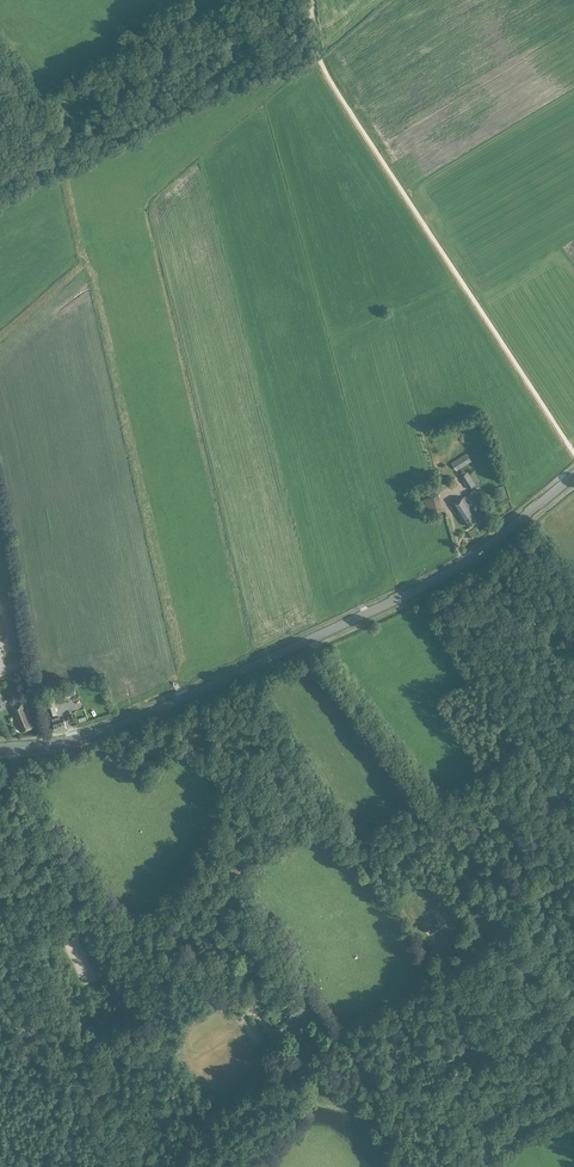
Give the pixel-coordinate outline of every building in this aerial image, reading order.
[(87,89),(81,92),(84,97),(90,94),(90,95),(94,93),(90,85),(86,88),(87,89)] [(471,461),(466,453),(451,463),(456,470),(471,461)] [(459,475),(468,489),(479,481),(473,471),(469,474),(467,472),(461,476),(460,475),(459,475)] [(467,494),(473,505),(474,506),(482,501),(475,489),(467,494)] [(443,508),(438,494),(424,499),(428,513),(443,508)] [(473,505),(467,494),(453,503),(454,504),(451,506),(455,513),(458,511),(468,526),(478,519),(470,507),(473,505)] [(46,698),(50,714),(57,712),(53,696),(46,698)] [(34,720),(32,722),(24,703),(12,708),(21,731),(36,725),(34,720)] [(54,721),(53,721),(56,730),(66,727),(64,718),(58,720),(57,717),(53,718),(54,721)] [(436,917),(424,924),(429,933),(441,925),(436,917)] [(298,985),(295,987),(294,987),(299,993),(303,990),(298,985)] [(240,1021),(245,1014),(225,999),(220,1006),(240,1021)]
